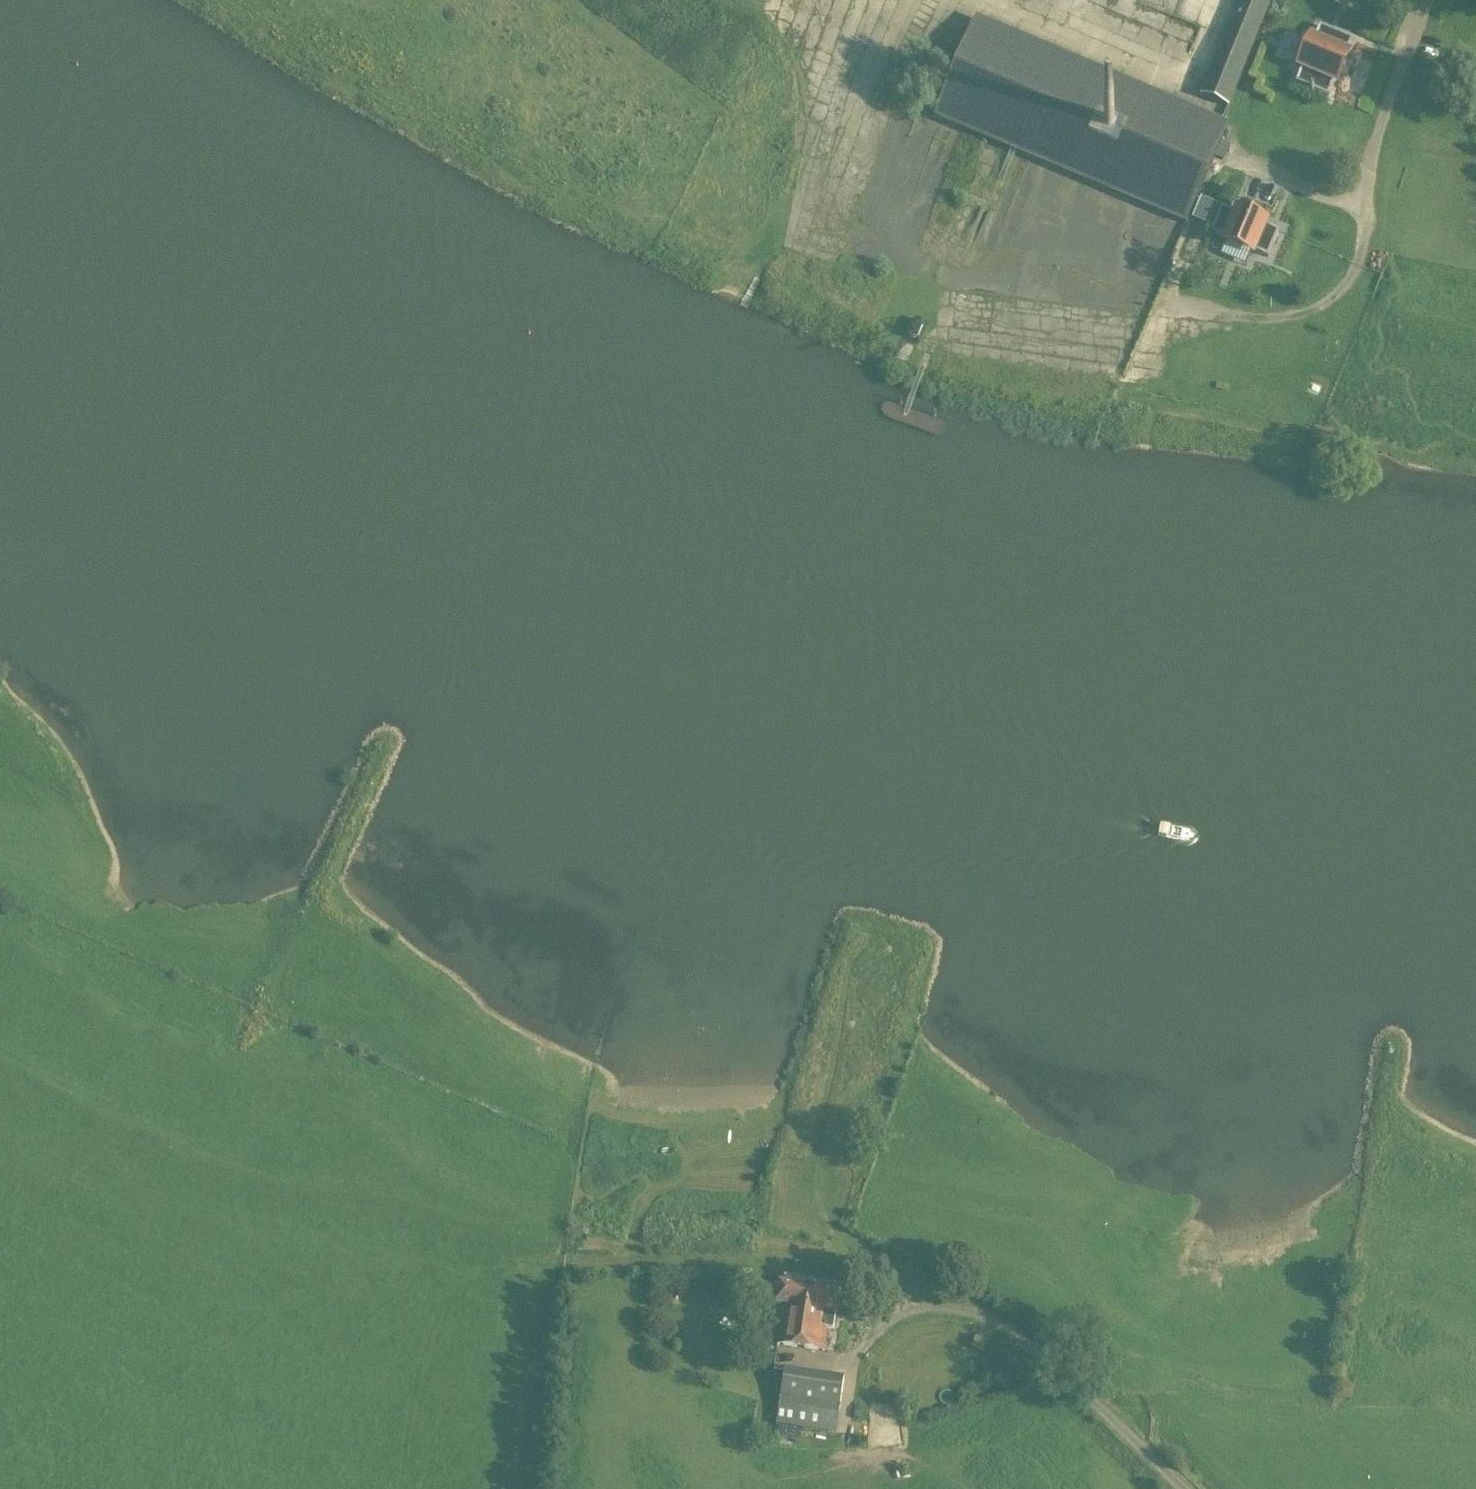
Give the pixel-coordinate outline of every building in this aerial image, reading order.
[(1260,27),(1271,0),(1239,0),(1232,16),(1260,27)] [(1228,126),(976,18),(934,117),(1186,225),(1228,126)] [(1313,92),(1314,92),(1314,91),(1328,97),(1352,40),(1351,39),(1349,44),(1342,41),(1344,36),(1320,26),(1313,41),(1309,39),(1297,66),(1302,68),(1296,83),(1310,89),(1310,90),(1310,91),(1310,92),(1311,93),(1312,93),(1313,93),(1313,92)] [(1222,208),(1211,234),(1268,258),(1279,232),(1264,226),(1266,221),(1239,210),(1237,214),(1222,208)] [(823,1350),(826,1329),(833,1329),(839,1291),(779,1282),(776,1303),(783,1304),(778,1343),(823,1350)] [(986,1343),(976,1339),(972,1347),(981,1352),(986,1343)] [(777,1424),(835,1433),(845,1377),(785,1368),(777,1424)]
